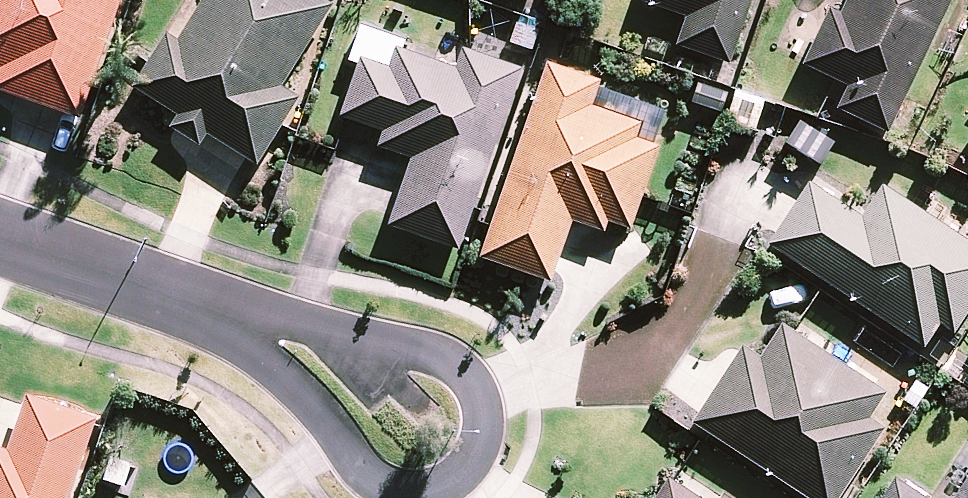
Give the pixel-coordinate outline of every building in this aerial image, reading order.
[(77,123),(120,0),(0,0),(0,96),(77,123)] [(315,0),(202,0),(175,43),(165,37),(130,91),(175,119),(167,132),(196,150),(204,138),(254,168),(296,101),(279,91),(330,10),(315,0)] [(749,0),(636,0),(635,4),(683,21),(673,49),(725,68),(749,0)] [(837,19),(825,12),(798,68),(844,90),(833,112),(883,136),(949,0),(846,0),(837,19)] [(385,228),(454,252),(517,73),(461,54),(455,72),(393,50),(386,72),(357,62),(336,122),(379,136),(374,151),(408,163),(385,228)] [(544,67),(477,262),(547,286),(568,224),(600,235),(604,226),(627,234),(656,150),(633,142),(638,126),(590,109),(598,86),(544,67)] [(920,351),(935,327),(949,336),(967,308),(967,248),(879,189),(857,221),(806,187),(766,248),(920,351)] [(798,497),(835,497),(880,431),(867,422),(884,396),(779,327),(756,361),(740,350),(689,427),(798,497)] [(92,424),(24,401),(6,454),(0,452),(0,497),(67,497),(92,424)] [(952,497),(967,497),(967,474),(952,497)] [(666,482),(655,497),(690,497),(666,482)] [(891,482),(881,497),(916,497),(891,482)]
